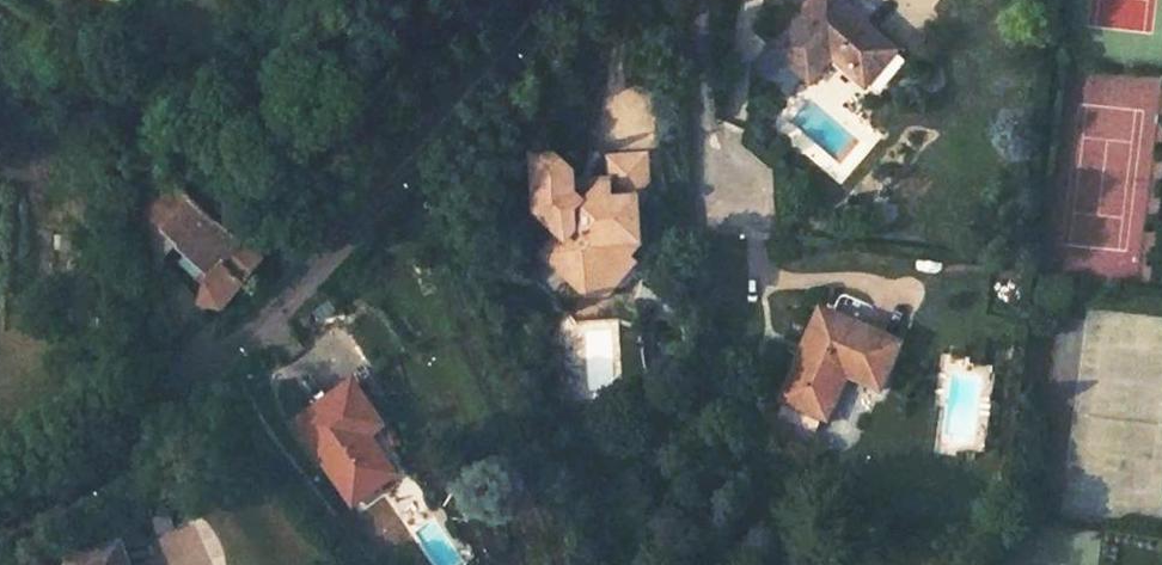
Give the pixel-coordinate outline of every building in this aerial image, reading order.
[(805,90),(830,61),(862,90),(892,54),(830,0),(819,0),(768,59),(805,90)] [(563,281),(571,281),(571,290),(603,289),(603,277),(635,251),(635,207),(628,201),(644,185),(644,157),(610,157),(610,189),(599,189),(582,203),(574,193),(573,167),(555,152),(532,152),(533,210),(555,234),(536,252),(563,281)] [(137,262),(148,275),(161,261),(158,258),(171,244),(211,279),(208,308),(222,312),(234,298),(263,265),(265,267),(280,250),(255,227),(239,244),(207,216),(233,187),(197,155),(171,184),(129,231),(146,252),(137,262)] [(161,261),(148,275),(173,335),(196,310),(161,261)] [(778,403),(821,423),(841,377),(879,395),(899,347),(823,311),(803,359),(799,357),(778,403)] [(288,428),(346,509),(390,479),(363,442),(378,431),(346,388),(288,428)] [(115,539),(63,556),(66,564),(124,564),(115,539)] [(451,558),(457,564),(465,564),(466,564),(467,559),(467,554),(464,549),(451,558)]
